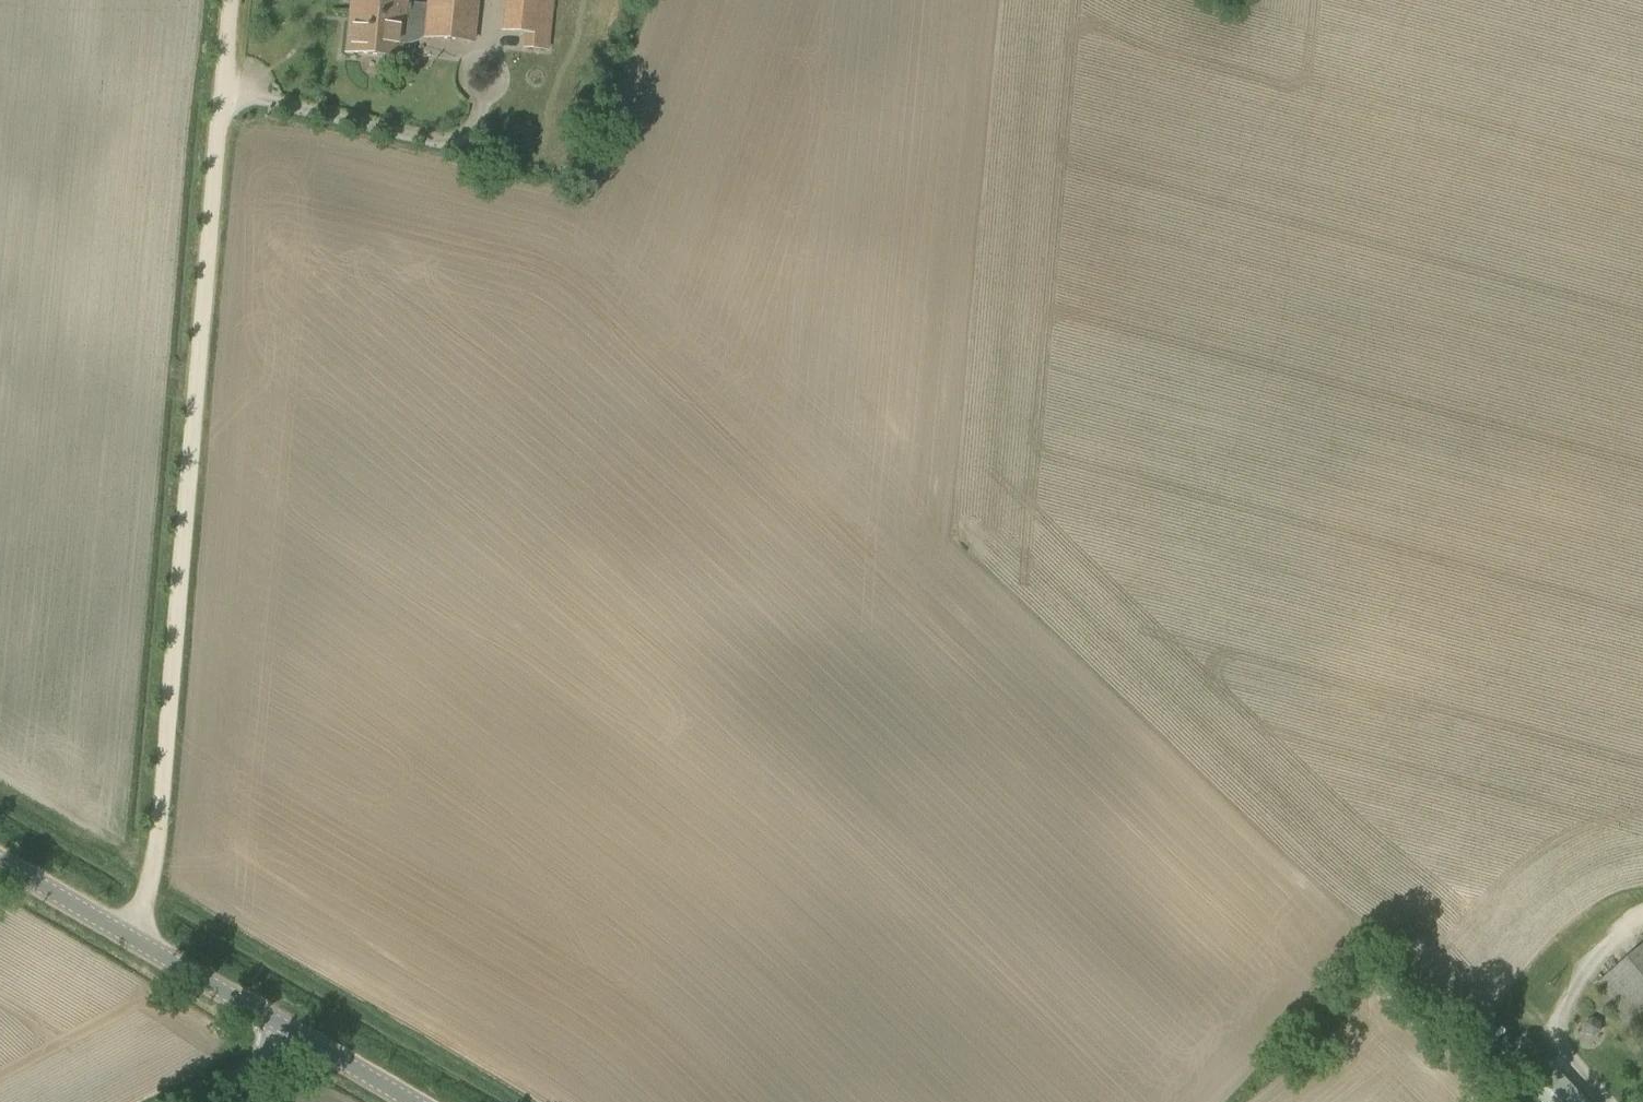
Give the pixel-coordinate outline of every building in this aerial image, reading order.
[(351,12),(448,21),(450,3),(476,6),(477,0),(430,0),(430,5),(406,2),(407,0),(352,0),(351,12)] [(549,51),(554,0),(503,0),(500,32),(524,34),(523,48),(549,51)] [(404,32),(426,34),(473,40),(476,6),(450,3),(448,21),(351,12),(347,53),(401,58),(404,32)] [(1596,987),(1642,1042),(1642,947),(1596,987)] [(1549,1066),(1553,1063),(1531,1041),(1503,1068),(1524,1089),(1528,1086),(1542,1101),(1585,1101),(1549,1066)]
